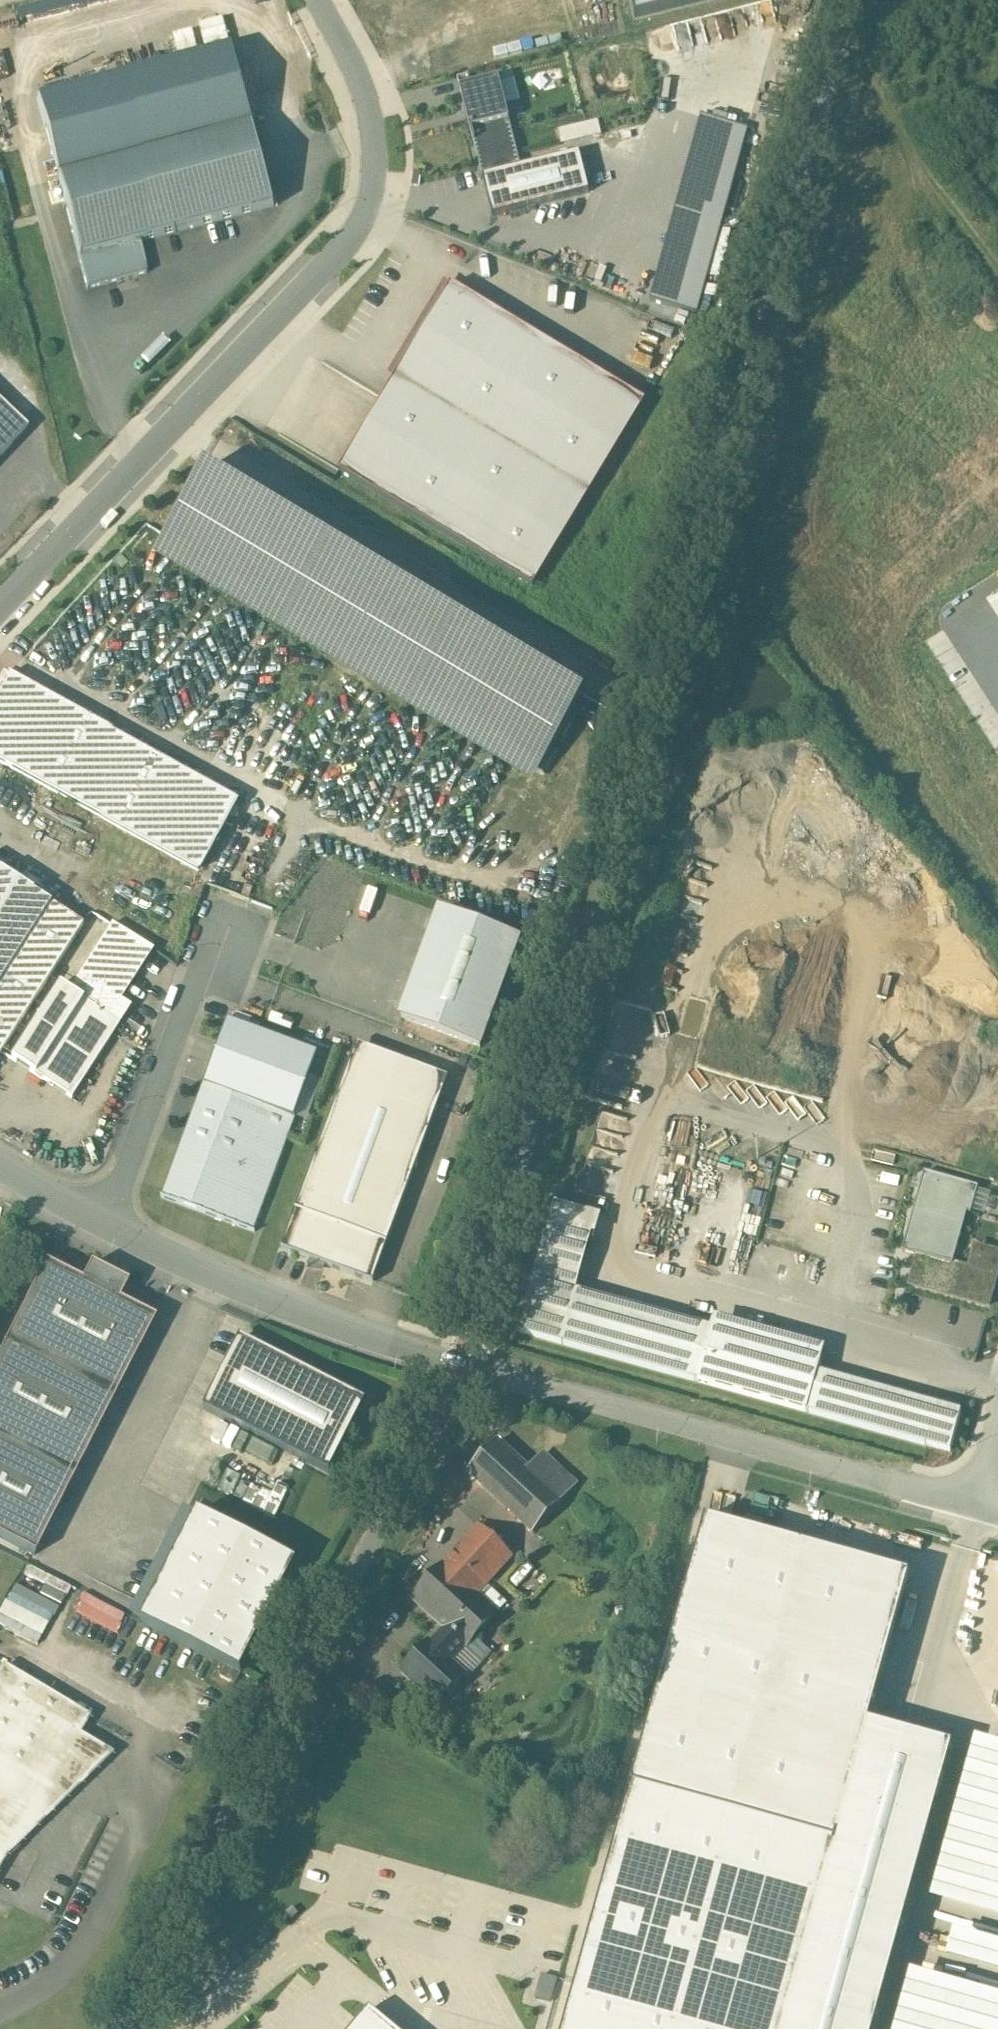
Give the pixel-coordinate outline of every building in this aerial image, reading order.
[(37,101),(232,48),(275,37),(265,0),(74,0),(15,16),(37,101)] [(635,18),(706,0),(630,0),(635,18)] [(232,48),(37,101),(58,179),(254,127),(232,48)] [(456,80),(469,130),(515,118),(501,68),(456,80)] [(697,312),(749,130),(702,117),(650,299),(697,312)] [(469,130),(482,181),(528,169),(515,118),(469,130)] [(565,141),(606,135),(604,120),(563,126),(565,141)] [(254,127),(58,179),(80,259),(140,243),(275,206),(254,127)] [(579,157),(528,169),(482,181),(491,216),(588,191),(579,157)] [(140,243),(80,259),(95,316),(156,299),(140,243)] [(646,398),(451,282),(341,468),(537,583),(646,398)] [(25,430),(0,406),(0,455),(25,430)] [(584,695),(206,470),(156,553),(534,779),(584,695)] [(128,563),(120,555),(113,562),(121,569),(128,563)] [(7,675),(0,688),(0,763),(199,871),(237,801),(7,675)] [(0,874),(0,980),(48,905),(0,874)] [(48,905),(0,980),(0,1055),(83,925),(48,905)] [(518,941),(438,914),(399,1017),(478,1048),(518,941)] [(108,926),(66,990),(118,1024),(129,1007),(119,1000),(149,952),(108,926)] [(66,990),(57,985),(8,1060),(70,1099),(118,1024),(66,990)] [(319,1055),(228,1022),(205,1086),(295,1119),(319,1055)] [(447,1077),(356,1044),(281,1248),(372,1281),(447,1077)] [(295,1119),(205,1086),(163,1199),(254,1232),(295,1119)] [(918,1254),(952,1264),(966,1213),(970,1214),(977,1189),(925,1175),(903,1253),(917,1257),(918,1254)] [(559,1343),(576,1290),(600,1210),(554,1200),(517,1332),(559,1343)] [(918,1254),(917,1257),(909,1286),(986,1306),(997,1262),(997,1254),(973,1247),(969,1268),(952,1264),(918,1254)] [(42,1264),(0,1347),(0,1538),(32,1554),(153,1320),(42,1264)] [(709,1328),(576,1290),(559,1343),(695,1380),(709,1328)] [(820,1360),(709,1328),(695,1380),(806,1411),(816,1374),(820,1360)] [(366,1403),(239,1338),(202,1409),(328,1473),(366,1403)] [(935,1407),(816,1374),(806,1411),(927,1446),(935,1407)] [(560,1499),(497,1440),(466,1471),(532,1532),(560,1499)] [(298,1565),(198,1514),(140,1621),(241,1672),(298,1565)] [(915,1573),(714,1518),(573,2028),(871,2028),(949,1748),(873,1727),(915,1573)] [(510,1555),(476,1526),(443,1563),(475,1592),(510,1555)] [(475,1592),(443,1563),(410,1597),(443,1625),(466,1646),(474,1637),(497,1613),(475,1592)] [(11,1599),(52,1622),(62,1606),(20,1583),(11,1599)] [(86,1593),(79,1614),(125,1630),(132,1609),(86,1593)] [(466,1646),(443,1625),(401,1669),(436,1702),(463,1675),(450,1662),(466,1646)] [(474,1637),(466,1646),(480,1660),(489,1650),(474,1637)] [(0,1669),(0,1853),(3,1854),(15,1843),(7,1837),(79,1714),(0,1669)] [(89,1721),(79,1714),(7,1837),(15,1843),(108,1759),(78,1739),(89,1721)] [(975,1743),(932,1903),(997,1921),(997,1749),(975,1743)] [(913,1978),(898,2028),(997,2028),(997,2002),(913,1978)] [(369,2010),(353,2028),(393,2028),(369,2010)]
